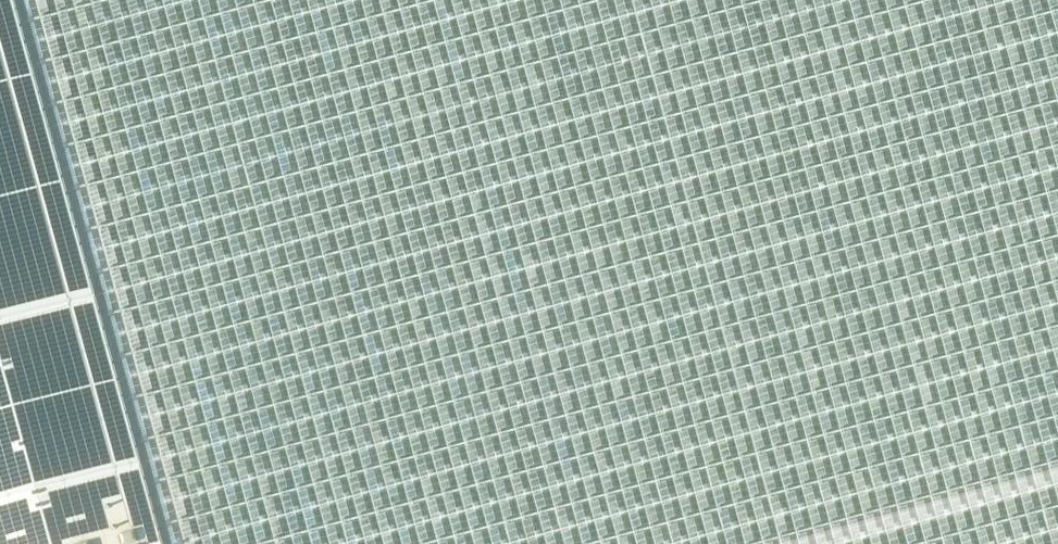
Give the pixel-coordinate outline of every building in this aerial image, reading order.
[(15,0),(0,0),(0,543),(166,543),(15,0)] [(166,543),(1057,543),(1057,0),(15,0),(166,543)]
